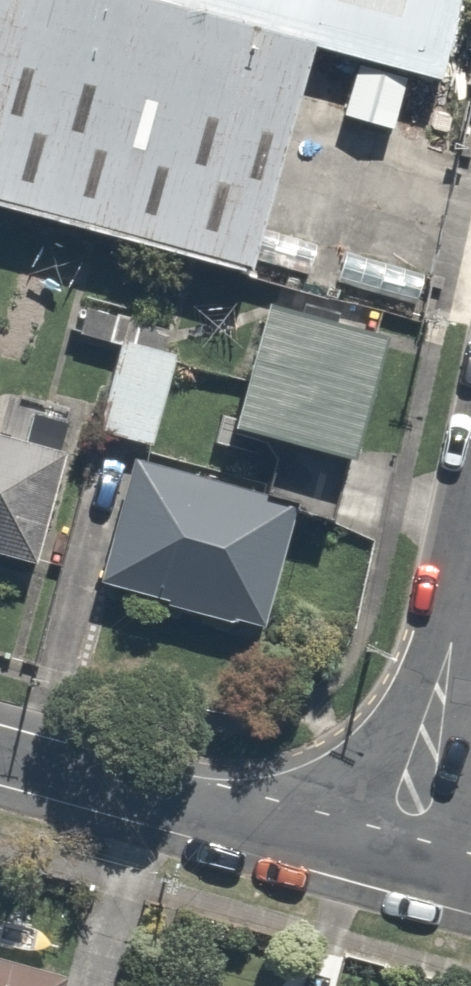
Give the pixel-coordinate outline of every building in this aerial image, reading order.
[(256,275),(319,48),(446,81),(468,0),(0,0),(0,206),(256,275)] [(373,347),(247,316),(217,437),(343,468),(373,347)] [(150,454),(181,354),(123,336),(92,436),(150,454)] [(26,568),(52,449),(0,438),(0,562),(26,568)] [(286,506),(122,464),(88,595),(252,638),(286,506)] [(58,973),(0,956),(0,985),(54,985),(58,973)]
